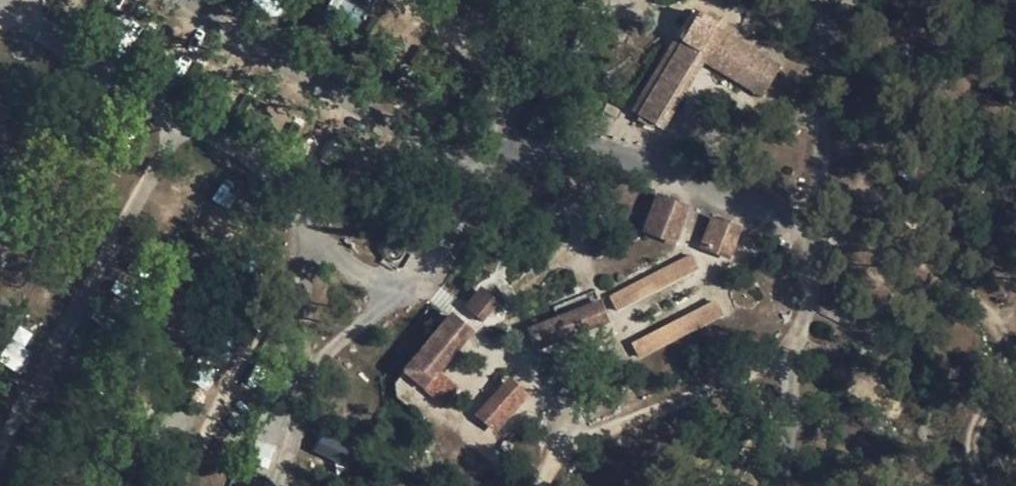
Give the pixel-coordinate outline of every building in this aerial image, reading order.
[(366,12),(346,0),(330,0),(325,9),(357,27),(366,12)] [(780,62),(693,14),(635,111),(663,129),(702,63),(760,96),(780,62)] [(690,205),(655,192),(639,230),(676,244),(690,205)] [(739,226),(708,214),(696,246),(727,256),(739,226)] [(696,267),(689,252),(607,294),(614,309),(696,267)] [(464,307),(478,319),(495,299),(477,289),(464,307)] [(722,313),(713,299),(632,343),(639,358),(722,313)] [(607,324),(598,303),(527,329),(534,350),(607,324)] [(472,330),(448,313),(400,370),(438,403),(453,383),(438,372),(472,330)] [(13,364),(32,335),(20,328),(2,356),(13,364)] [(526,393),(506,377),(473,415),(492,432),(526,393)] [(321,433),(312,448),(344,465),(352,449),(321,433)]
